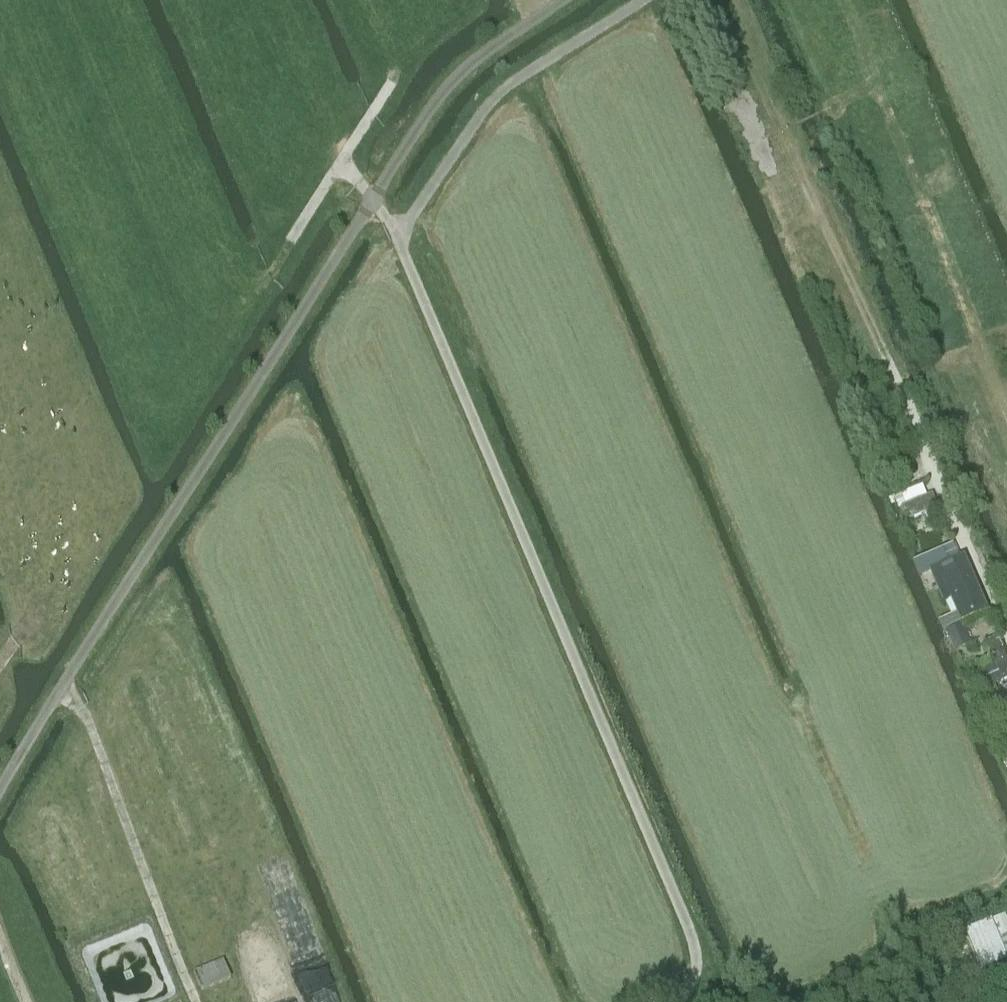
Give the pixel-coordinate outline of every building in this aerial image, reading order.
[(955,616),(939,623),(943,632),(959,625),(955,616)] [(961,626),(946,633),(955,652),(969,645),(961,626)] [(200,993),(229,980),(222,962),(192,974),(200,993)]
